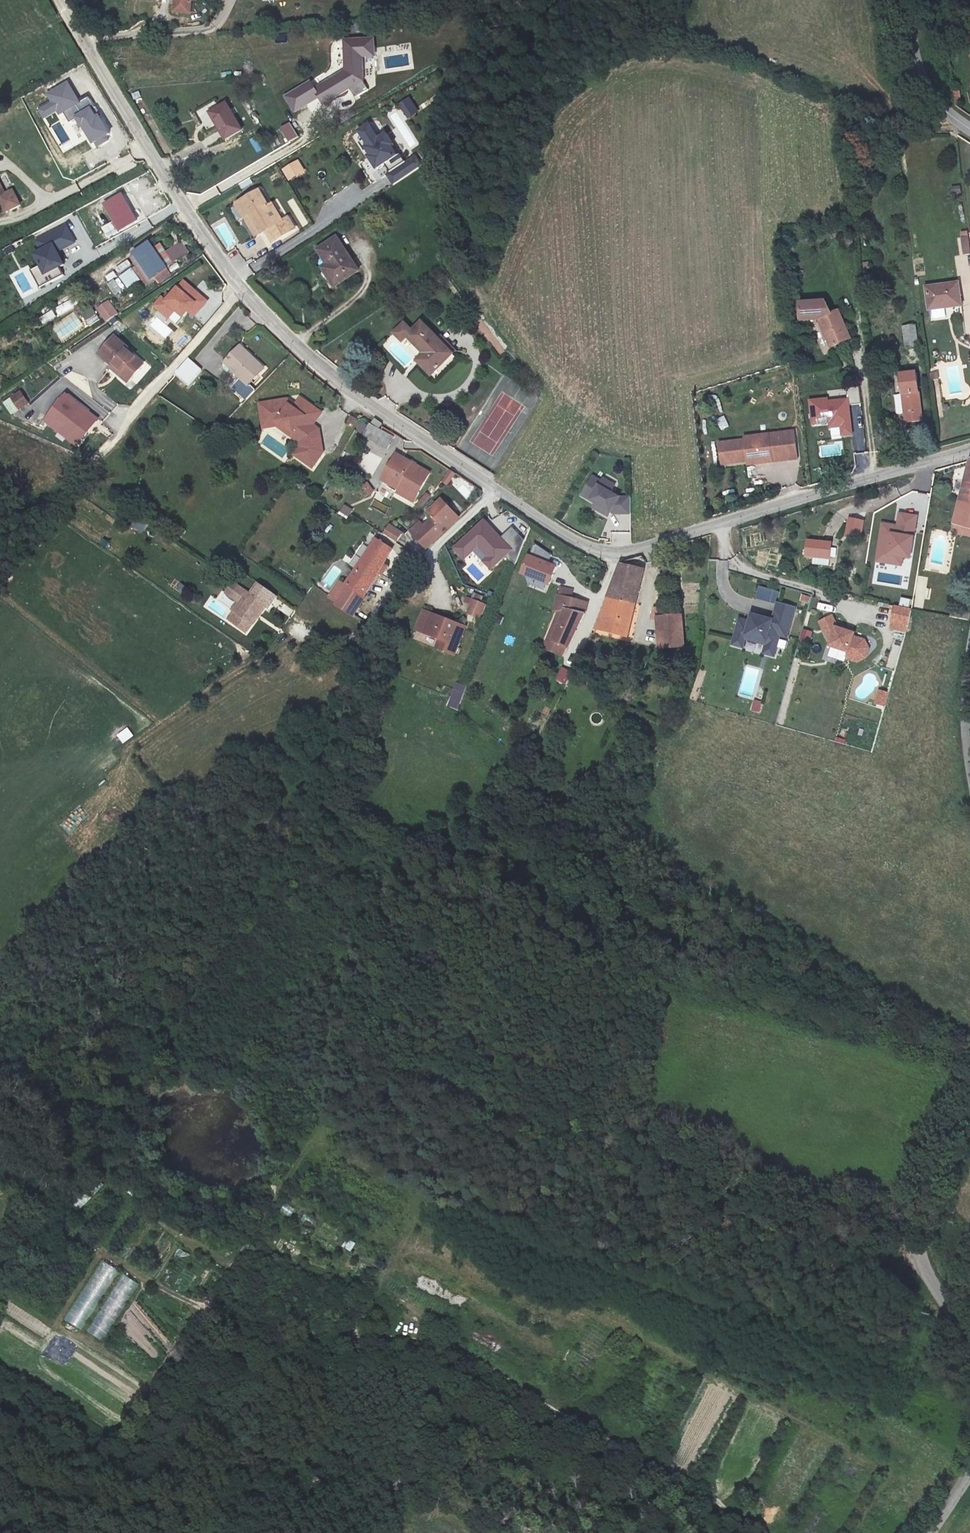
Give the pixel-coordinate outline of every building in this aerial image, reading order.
[(373,36),(341,38),(343,71),(313,86),(310,80),(282,96),(291,113),(293,112),(317,100),(320,105),(351,89),(355,97),(368,89),(364,81),(363,57),(375,57),(373,36)] [(376,117),(353,132),(354,140),(373,169),(376,168),(378,178),(386,176),(385,169),(391,168),(403,161),(398,154),(394,131),(408,153),(419,146),(418,141),(404,121),(419,111),(409,97),(406,98),(395,105),(402,114),(403,120),(398,113),(393,116),(395,129),(385,131),(376,117)] [(210,102),(191,113),(208,142),(227,130),(210,102)] [(50,104),(41,110),(46,118),(55,112),(50,104)] [(287,143),(299,138),(295,130),(299,128),(295,121),(280,128),(287,143)] [(273,124),(264,130),(276,148),(285,142),(273,124)] [(301,161),(295,152),(290,155),(295,164),(301,161)] [(392,186),(422,165),(414,154),(384,175),(392,186)] [(295,164),(290,155),(282,160),(288,169),(295,164)] [(235,197),(244,210),(250,206),(259,219),(273,210),(255,184),(235,197)] [(124,186),(105,196),(120,222),(139,212),(124,186)] [(961,186),(952,186),(952,194),(961,193),(961,186)] [(8,190),(1,193),(8,208),(22,201),(15,187),(8,190)] [(302,227),(308,224),(294,198),(288,201),(302,227)] [(250,206),(244,210),(253,223),(259,219),(250,206)] [(68,222),(33,238),(37,247),(32,250),(39,265),(32,268),(41,285),(63,275),(59,266),(65,263),(59,250),(77,242),(68,222)] [(959,232),(960,255),(969,255),(969,254),(968,231),(959,232)] [(153,233),(140,242),(156,268),(158,268),(161,272),(173,265),(169,259),(176,254),(165,235),(157,239),(153,233)] [(848,241),(837,241),(838,252),(849,251),(848,241)] [(140,242),(136,246),(152,272),(156,268),(140,242)] [(370,280),(348,247),(330,258),(340,273),(346,282),(338,288),(344,298),(370,280)] [(143,270),(136,259),(121,269),(128,280),(143,270)] [(346,282),(340,273),(331,278),(338,288),(346,282)] [(961,283),(930,287),(933,308),(964,304),(961,283)] [(70,285),(63,290),(71,302),(78,298),(70,285)] [(110,312),(121,304),(112,292),(101,299),(110,312)] [(829,345),(848,338),(837,311),(830,313),(824,300),(798,303),(800,322),(817,320),(829,345)] [(87,325),(99,321),(93,307),(81,311),(87,325)] [(455,354),(424,322),(415,331),(407,323),(396,333),(404,341),(408,336),(426,354),(419,361),(433,375),(455,354)] [(901,328),(905,351),(918,349),(915,326),(901,328)] [(113,355),(131,371),(143,357),(126,343),(127,340),(116,331),(101,349),(110,357),(113,355)] [(249,395),(259,384),(251,378),(265,362),(243,343),(228,359),(242,371),(238,376),(242,379),(237,385),(249,395)] [(196,362),(186,353),(174,367),(185,376),(196,362)] [(113,355),(110,357),(109,360),(128,376),(131,371),(113,355)] [(906,396),(922,394),(920,374),(904,376),(906,396)] [(24,384),(13,392),(22,403),(33,395),(24,384)] [(849,405),(860,403),(859,387),(847,388),(849,405)] [(78,446),(100,416),(64,390),(42,420),(78,446)] [(906,396),(908,413),(910,422),(926,420),(922,394),(906,396)] [(848,396),(808,400),(810,427),(829,425),(830,438),(852,436),(848,396)] [(908,413),(906,396),(899,397),(901,414),(908,413)] [(286,398),(266,400),(268,420),(280,419),(302,437),(303,447),(312,455),(305,463),(311,468),(323,453),(320,430),(315,425),(324,413),(304,397),(296,406),(286,398)] [(268,420),(266,400),(261,400),(263,425),(278,424),(299,441),(299,446),(293,453),(305,463),(312,455),(303,447),(302,437),(280,419),(268,420)] [(347,408),(344,415),(349,417),(353,411),(347,408)] [(353,411),(349,417),(356,421),(359,415),(353,411)] [(384,424),(376,419),(373,423),(381,428),(384,424)] [(372,425),(365,436),(388,449),(395,438),(372,425)] [(855,453),(867,450),(863,431),(851,434),(855,453)] [(793,433),(768,435),(769,445),(794,443),(794,433),(793,433)] [(745,439),(718,442),(720,463),(746,461),(753,461),(753,464),(770,463),(770,459),(779,458),(780,462),(796,461),(794,443),(769,445),(768,435),(745,437),(745,439)] [(394,450),(381,473),(400,484),(417,494),(431,470),(394,450)] [(450,485),(456,471),(448,468),(442,482),(450,485)] [(957,523),(969,526),(969,468),(957,523)] [(604,515),(631,515),(631,496),(620,496),(613,493),(613,482),(601,477),(588,477),(579,497),(591,503),(591,510),(604,515)] [(369,481),(362,484),(368,495),(375,491),(369,481)] [(417,494),(400,484),(397,489),(414,499),(417,494)] [(417,501),(421,506),(431,497),(426,492),(417,501)] [(427,523),(425,522),(422,518),(413,527),(429,544),(446,529),(461,513),(443,495),(438,500),(431,508),(436,513),(427,523)] [(386,516),(390,507),(374,498),(369,507),(386,516)] [(428,505),(431,508),(438,500),(436,498),(428,505)] [(484,516),(451,547),(467,565),(462,569),(476,583),(524,539),(513,526),(502,536),(484,516)] [(132,527),(140,531),(144,522),(136,518),(132,527)] [(861,540),(863,519),(846,518),(844,539),(861,540)] [(872,524),(869,537),(882,539),(885,526),(872,524)] [(390,525),(384,534),(397,543),(403,534),(390,525)] [(338,604),(351,612),(393,544),(378,534),(347,581),(350,584),(338,604)] [(748,543),(764,540),(763,534),(747,536),(748,543)] [(810,556),(817,557),(834,559),(836,544),(811,541),(810,556)] [(834,559),(817,557),(816,565),(833,568),(834,559)] [(645,569),(622,566),(618,578),(600,629),(631,637),(645,569)] [(660,571),(661,578),(681,577),(680,569),(660,571)] [(182,584),(178,590),(186,596),(190,590),(182,584)] [(240,602),(233,612),(235,613),(230,620),(247,633),(267,606),(236,584),(228,594),(240,602)] [(776,602),(778,590),(757,586),(754,598),(776,602)] [(490,600),(477,595),(471,610),(483,615),(490,600)] [(564,615),(567,610),(587,615),(589,604),(559,596),(555,613),(558,613),(564,615)] [(739,619),(732,647),(748,651),(749,644),(767,648),(765,656),(779,660),(784,640),(791,642),(799,609),(777,604),(774,619),(753,614),(751,622),(739,619)] [(864,604),(862,609),(875,612),(876,607),(864,604)] [(895,607),(890,629),(907,633),(912,610),(895,607)] [(652,619),(658,620),(661,610),(656,608),(652,619)] [(436,609),(428,627),(443,633),(439,642),(457,649),(458,647),(461,649),(463,643),(460,642),(468,623),(436,609)] [(587,615),(567,610),(564,615),(553,643),(567,648),(572,650),(587,615)] [(553,643),(564,615),(558,613),(544,649),(564,655),(567,648),(553,643)] [(832,616),(820,622),(830,641),(832,641),(830,647),(849,652),(848,655),(859,658),(864,655),(867,648),(864,642),(853,639),(854,636),(855,633),(853,632),(854,630),(837,625),(832,616)] [(686,618),(660,620),(662,650),(689,647),(686,618)] [(803,628),(799,641),(809,645),(813,631),(803,628)] [(864,639),(854,636),(853,639),(864,642),(867,648),(864,655),(859,658),(848,655),(847,658),(858,661),(866,657),(869,648),(864,639)] [(565,684),(572,671),(562,666),(556,679),(565,684)] [(618,694),(630,697),(634,683),(622,679),(618,694)] [(458,708),(466,686),(457,683),(450,705),(458,708)] [(884,706),(888,693),(879,691),(875,704),(884,706)] [(759,712),(763,701),(754,699),(751,710),(759,712)] [(123,743),(134,735),(128,727),(117,734),(123,743)] [(163,1281),(170,1286),(190,1255),(183,1251),(163,1281)] [(100,1259),(65,1320),(83,1330),(118,1269),(100,1259)] [(122,1273),(86,1333),(103,1343),(138,1282),(122,1273)]
